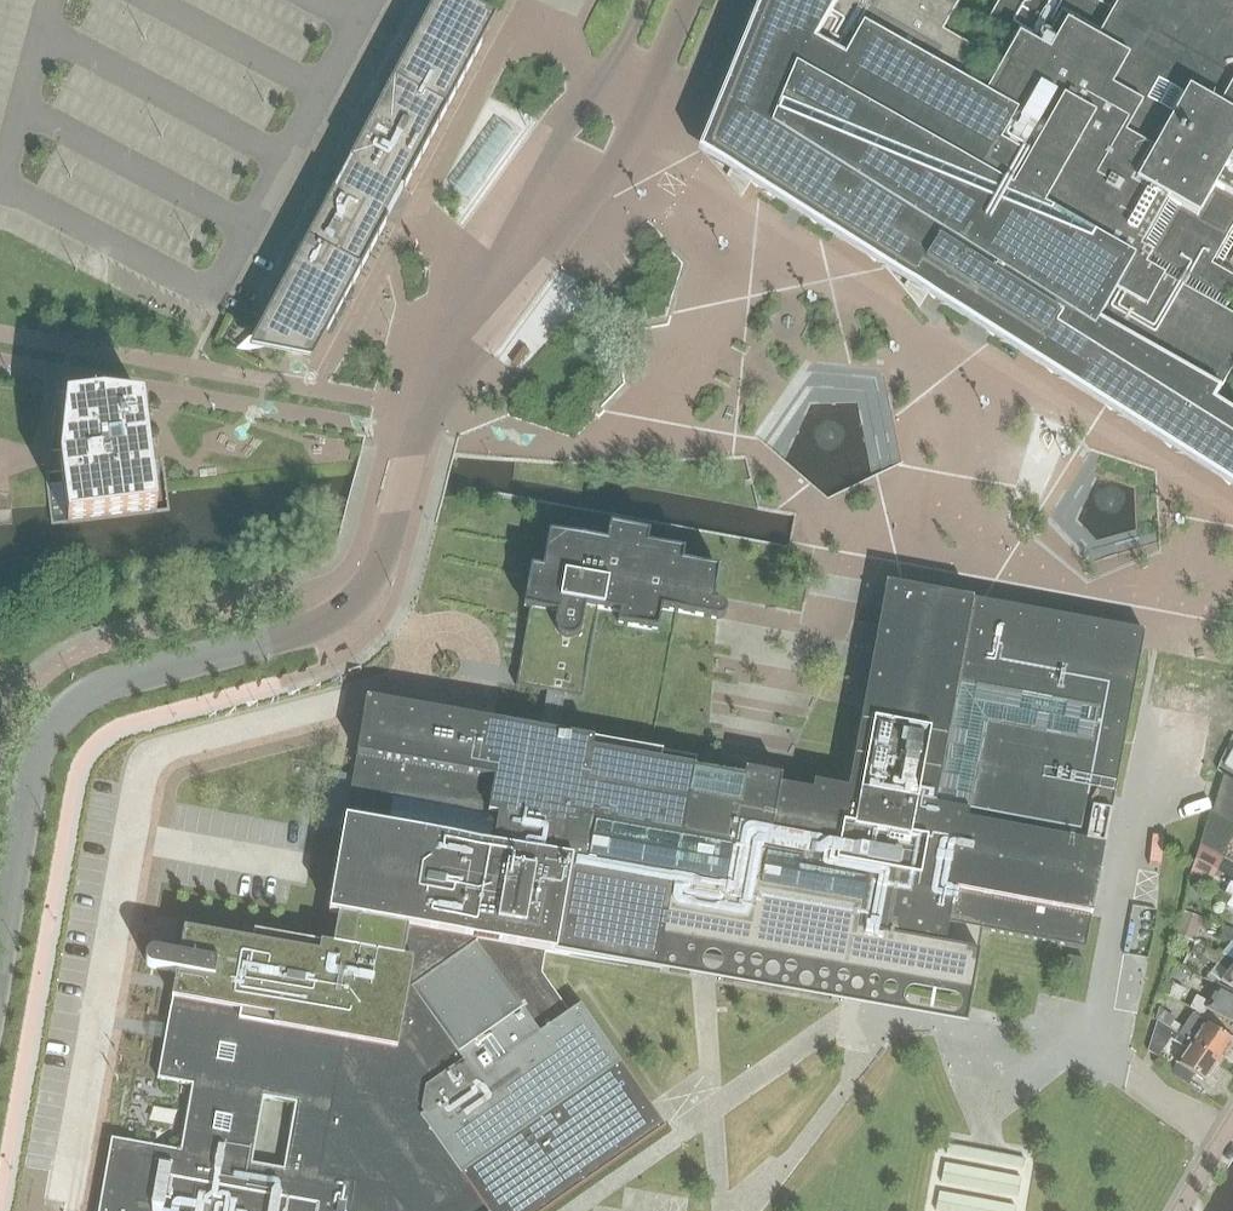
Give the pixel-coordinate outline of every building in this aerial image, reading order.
[(249,349),(312,361),(387,220),(402,190),(403,190),(496,17),(464,0),(435,0),(349,161),(349,162),(334,191),(333,191),(256,335),(249,349)] [(816,227),(818,229),(880,268),(883,270),(896,278),(926,296),(993,339),(995,340),(1103,408),(1104,409),(1201,470),(1232,490),(1232,415),(1213,403),(1219,393),(1232,368),(1232,319),(1224,313),(1232,297),(1232,279),(1218,270),(1232,244),(1232,0),(1100,0),(1098,3),(1092,0),(999,0),(987,20),(1017,38),(984,97),(955,81),(972,50),(942,33),(959,2),(955,0),(759,0),(728,77),(723,88),(697,152),(699,153),(709,160),(714,163),(729,172),(748,184),(749,185),(758,191),(760,192),(816,227)] [(495,116),(442,192),(464,207),(517,131),(495,116)] [(63,481),(49,483),(51,498),(52,508),(54,522),(68,520),(68,522),(157,511),(154,491),(143,403),(103,398),(67,402),(61,463),(63,481)] [(540,729),(557,732),(564,695),(581,698),(585,672),(596,608),(620,612),(618,624),(657,631),(660,609),(677,612),(715,618),(717,619),(718,619),(719,619),(720,619),(721,618),(722,618),(723,617),(724,616),(725,615),(725,614),(725,613),(726,612),(726,611),(725,610),(725,609),(725,608),(724,607),(723,606),(722,605),(721,605),(720,604),(719,604),(713,603),(714,596),(715,591),(719,570),(682,563),(684,552),(647,545),(649,534),(610,527),(607,544),(549,534),(542,571),(531,569),(524,608),(535,610),(523,674),(530,675),(529,680),(528,686),(515,684),(515,686),(547,692),(540,729)] [(665,1128),(662,1124),(648,1103),(620,1063),(580,1005),(569,1013),(541,973),(542,973),(545,952),(627,966),(629,966),(660,972),(665,941),(932,990),(971,997),(979,953),(978,953),(982,929),(1085,948),(1091,916),(1113,796),(1137,671),(1141,648),(1144,632),(885,584),(867,684),(864,699),(847,790),(813,784),(812,792),(780,786),(781,777),(745,770),(744,774),(732,772),(704,767),(706,759),(663,751),(646,748),(557,732),(540,729),(540,730),(506,724),(498,723),(366,699),(347,807),(331,899),(328,913),(338,915),(333,946),(254,932),(253,942),(184,929),(179,956),(155,951),(151,952),(148,954),(146,956),(145,960),(146,964),(149,967),(152,968),(176,973),(175,980),(173,992),(170,1007),(157,1079),(193,1085),(181,1151),(146,1145),(126,1141),(111,1139),(98,1210),(545,1210),(665,1128)] [(1221,764),(1232,770),(1232,738),(1221,764)] [(1214,812),(1232,823),(1232,781),(1225,776),(1213,812),(1214,812)] [(1232,838),(1232,824),(1213,812),(1210,811),(1199,846),(1222,858),(1232,838)] [(1199,846),(1191,873),(1209,883),(1222,858),(1199,846)] [(1173,935),(1174,935),(1195,943),(1204,918),(1182,910),(1173,935)] [(1232,958),(1232,931),(1223,926),(1219,935),(1231,942),(1222,954),(1228,957),(1232,958)] [(932,990),(665,941),(660,972),(965,1027),(971,997),(932,990)] [(1195,944),(1192,952),(1202,957),(1206,948),(1195,944)] [(1202,957),(1221,965),(1228,970),(1220,980),(1232,989),(1232,958),(1228,957),(1222,954),(1206,948),(1202,957)] [(1080,974),(1080,973),(1083,959),(1067,956),(1064,971),(1080,974)] [(1172,983),(1165,979),(1164,979),(1158,993),(1159,994),(1161,995),(1178,1003),(1185,990),(1172,983)] [(1217,986),(1209,1003),(1196,996),(1189,1009),(1203,1016),(1205,1011),(1232,1023),(1232,1024),(1232,994),(1217,986)] [(1170,1028),(1175,1019),(1159,1008),(1155,1019),(1157,1020),(1158,1021),(1169,1029),(1170,1028)] [(1192,1014),(1183,1028),(1179,1034),(1179,1035),(1220,1063),(1232,1043),(1232,1041),(1224,1035),(1192,1014)] [(1184,1053),(1177,1063),(1190,1072),(1194,1075),(1206,1083),(1220,1063),(1179,1035),(1169,1029),(1158,1021),(1157,1020),(1147,1051),(1159,1058),(1170,1040),(1174,1042),(1185,1050),(1184,1053)] [(1177,1063),(1171,1071),(1188,1083),(1194,1075),(1190,1072),(1177,1063)]
